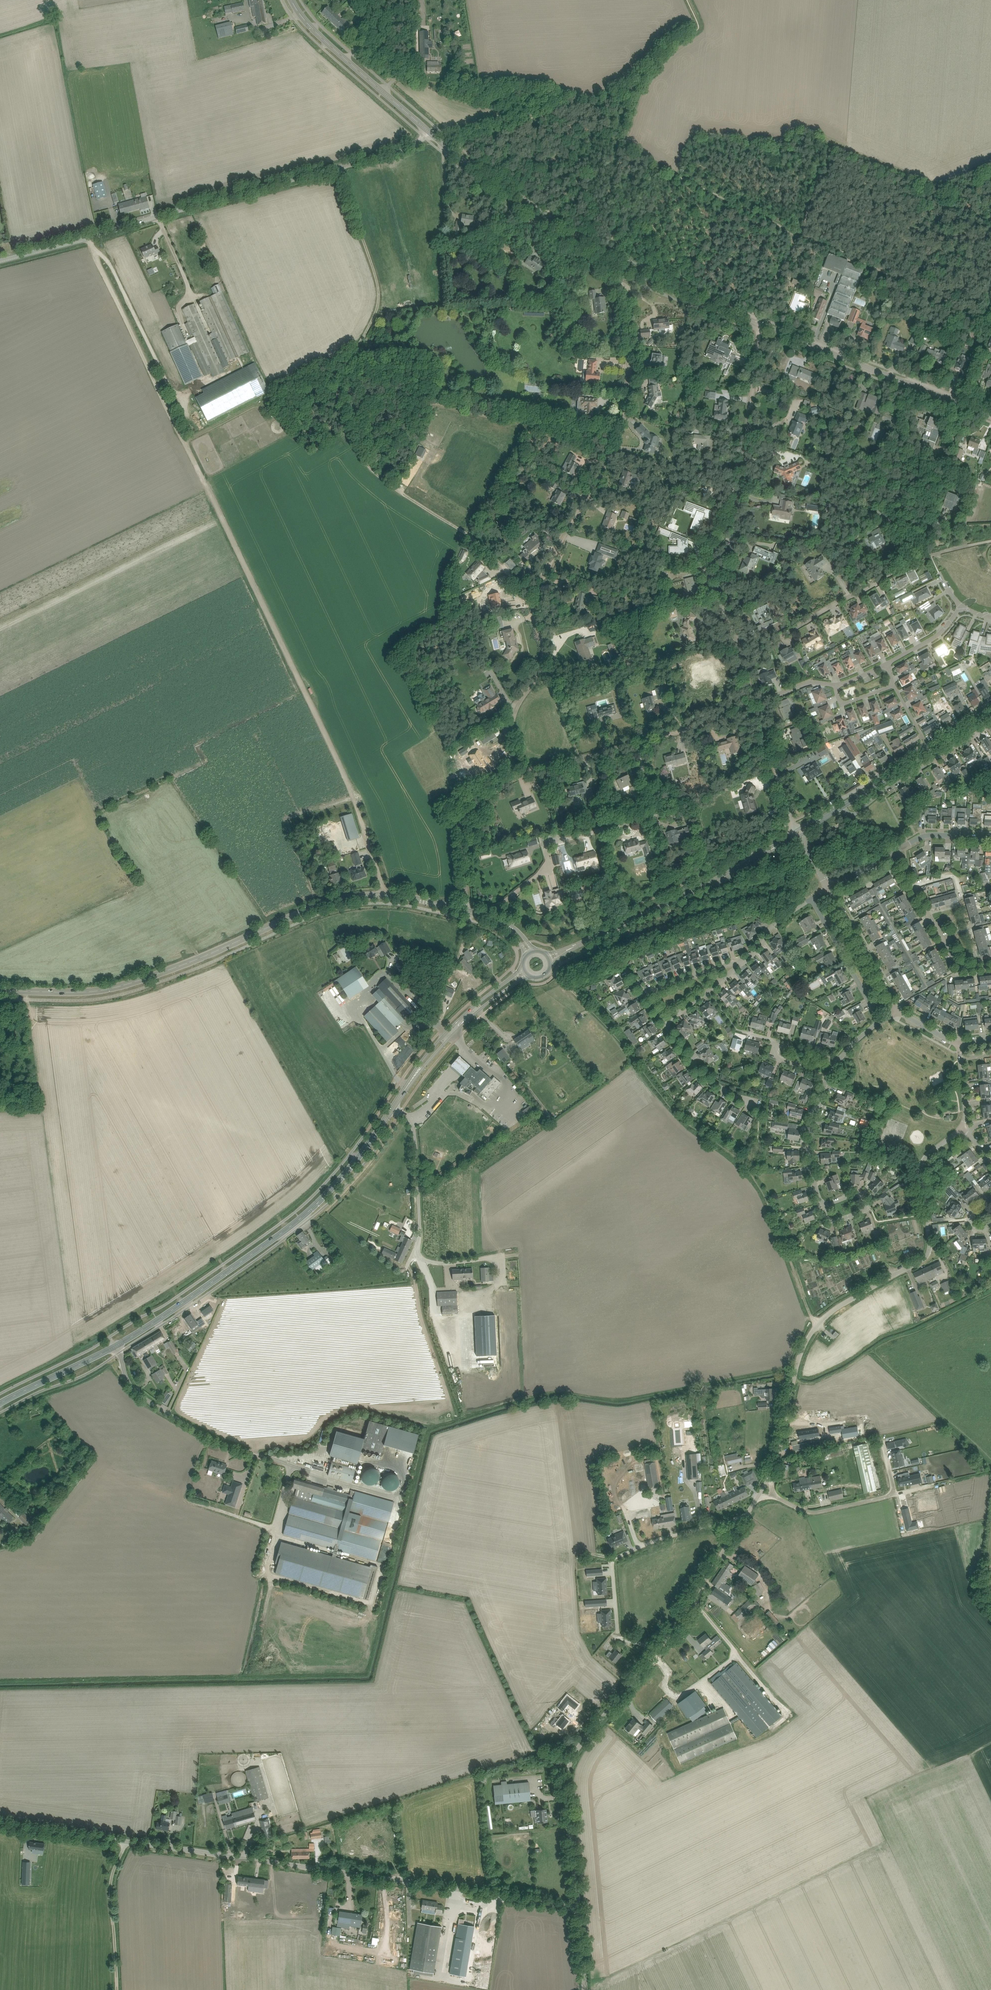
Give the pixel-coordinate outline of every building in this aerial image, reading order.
[(253,14),(256,13),(256,11),(260,10),(259,9),(264,8),(263,0),(249,0),(250,7),(252,7),(253,14)] [(243,3),(231,5),(224,6),(226,14),(233,12),(233,13),(244,11),(243,3)] [(335,13),(332,10),(328,6),(322,13),(342,32),(350,23),(344,17),(342,19),(338,15),(340,13),(337,11),(335,13)] [(256,13),(253,14),(253,16),(256,16),(257,19),(258,25),(267,23),(264,8),(259,9),(260,10),(256,11),(256,13)] [(219,38),(234,34),(231,22),(216,26),(219,38)] [(248,31),(246,25),(236,28),(237,34),(248,31)] [(420,55),(428,55),(428,31),(420,31),(420,55)] [(438,62),(432,62),(427,62),(427,72),(441,72),(441,64),(438,64),(438,62)] [(102,182),(93,184),(93,187),(97,198),(106,196),(103,184),(102,182)] [(150,208),(147,197),(119,204),(121,214),(140,209),(141,210),(150,208)] [(453,226),(453,230),(455,230),(455,231),(455,234),(459,235),(459,231),(460,231),(461,224),(467,225),(472,226),(473,216),(462,214),(461,222),(457,221),(456,227),(453,226)] [(141,250),(145,258),(153,254),(154,255),(160,252),(157,246),(154,248),(152,245),(141,250)] [(835,283),(839,284),(847,263),(848,260),(830,253),(824,267),(839,274),(835,283)] [(530,256),(527,260),(525,263),(539,272),(544,264),(538,260),(539,259),(536,257),(534,259),(530,256)] [(847,263),(839,284),(828,314),(833,316),(833,317),(832,317),(830,324),(839,327),(842,319),(844,321),(846,316),(864,269),(847,263)] [(249,351),(219,284),(213,286),(216,294),(220,292),(222,297),(247,352),(249,351)] [(593,299),(595,314),(606,312),(605,307),(606,307),(604,297),(596,298),(595,290),(589,291),(590,299),(593,299)] [(208,334),(196,308),(194,304),(182,309),(189,323),(185,324),(191,337),(194,335),(195,337),(186,341),(183,335),(178,324),(162,332),(171,352),(170,352),(185,385),(202,377),(188,346),(190,345),(205,376),(211,373),(213,377),(225,372),(223,368),(229,365),(227,361),(247,352),(220,292),(216,294),(200,301),(205,311),(202,312),(207,323),(212,333),(208,334)] [(796,294),(792,304),(790,309),(802,313),(805,305),(799,303),(800,299),(804,301),(806,298),(796,294)] [(815,313),(813,312),(811,317),(820,320),(821,316),(827,302),(820,299),(815,313)] [(857,335),(866,338),(869,339),(870,336),(872,332),(873,329),(865,326),(866,322),(857,318),(860,311),(853,308),(848,321),(855,323),(856,322),(858,323),(857,325),(855,330),(860,331),(858,335),(857,334),(857,335)] [(669,325),(669,324),(668,319),(653,320),(654,329),(659,329),(665,328),(665,332),(671,331),(673,329),(672,325),(669,325)] [(924,335),(930,339),(935,331),(933,330),(935,327),(934,327),(935,325),(931,323),(924,335)] [(890,334),(889,334),(886,342),(889,343),(887,346),(894,349),(894,348),(903,351),(906,346),(897,343),(899,338),(894,336),(895,334),(897,335),(899,330),(891,326),(889,332),(891,333),(890,334)] [(921,337),(915,334),(910,342),(916,345),(921,337)] [(718,340),(716,344),(715,345),(717,346),(716,347),(711,345),(707,355),(707,354),(707,356),(707,357),(705,356),(715,360),(717,354),(724,357),(724,358),(725,358),(728,359),(727,362),(732,365),(736,356),(731,354),(732,351),(728,349),(728,347),(730,347),(731,343),(730,343),(729,345),(722,342),(718,340)] [(923,345),(921,348),(919,352),(923,354),(924,350),(927,352),(926,355),(939,360),(938,363),(943,365),(945,360),(946,356),(947,357),(949,353),(936,348),(934,352),(928,349),(926,348),(927,346),(923,345)] [(652,361),(651,361),(650,365),(655,366),(655,368),(659,369),(660,367),(663,367),(664,362),(660,361),(661,355),(653,354),(652,361)] [(955,367),(956,367),(956,368),(956,369),(957,369),(957,370),(958,370),(959,370),(960,370),(960,369),(963,371),(966,367),(969,369),(972,363),(961,357),(958,361),(957,361),(956,364),(957,364),(955,367)] [(597,360),(592,360),(589,360),(588,371),(586,371),(585,381),(599,382),(600,372),(595,372),(595,368),(596,369),(597,360)] [(204,393),(195,397),(208,422),(269,391),(255,362),(201,388),(204,393)] [(983,378),(985,379),(985,378),(989,379),(986,386),(988,387),(988,386),(990,387),(990,368),(990,366),(990,365),(988,364),(986,371),(984,375),(983,378)] [(799,367),(793,365),(789,375),(797,378),(798,376),(810,380),(809,382),(815,384),(818,375),(801,368),(800,368),(799,368),(799,367)] [(789,377),(784,375),(781,382),(788,384),(790,380),(788,379),(789,377)] [(645,404),(649,406),(651,408),(657,396),(656,389),(658,389),(657,379),(649,380),(650,386),(649,386),(650,395),(645,404)] [(860,399),(859,402),(857,408),(863,411),(864,407),(872,410),(871,412),(883,416),(882,419),(892,423),(894,417),(879,411),(880,408),(875,406),(878,398),(870,395),(867,401),(860,399)] [(597,399),(581,398),(578,398),(576,423),(582,423),(583,414),(584,415),(584,416),(592,417),(593,407),(597,407),(597,399)] [(715,418),(727,420),(728,413),(726,412),(727,407),(729,407),(729,402),(728,402),(728,401),(721,400),(721,401),(720,400),(719,406),(720,406),(719,412),(716,411),(716,412),(715,412),(714,417),(715,417),(715,418)] [(266,411),(270,416),(275,412),(271,407),(266,411)] [(789,433),(794,435),(798,436),(802,425),(800,424),(802,421),(807,422),(809,417),(798,413),(795,422),(794,421),(789,433)] [(921,419),(919,424),(926,429),(928,425),(934,428),(932,433),(929,440),(924,438),(920,448),(932,452),(940,429),(941,427),(938,425),(939,421),(926,416),(924,420),(921,419)] [(641,424),(636,429),(645,439),(645,440),(644,441),(644,442),(645,442),(645,443),(646,444),(647,444),(645,450),(649,452),(653,453),(654,452),(655,449),(655,447),(657,448),(660,439),(658,438),(658,437),(650,434),(645,428),(641,424)] [(878,442),(881,443),(886,431),(883,430),(881,433),(880,433),(877,438),(879,439),(878,442)] [(703,450),(707,450),(712,451),(713,442),(711,442),(712,437),(704,436),(704,437),(695,436),(694,443),(703,444),(703,450)] [(973,454),(977,455),(979,449),(978,449),(979,445),(981,441),(971,437),(968,445),(975,448),(973,454)] [(963,449),(958,448),(954,460),(959,461),(960,461),(964,450),(963,450),(963,449)] [(565,471),(569,474),(573,476),(575,471),(576,472),(579,466),(573,463),(576,457),(570,454),(566,462),(569,464),(565,471)] [(802,469),(801,467),(799,462),(785,468),(777,465),(775,472),(782,475),(786,484),(793,481),(792,478),(793,477),(795,475),(794,473),(802,469)] [(619,484),(624,486),(627,487),(629,480),(638,483),(640,476),(631,474),(631,473),(624,471),(619,484)] [(550,487),(554,489),(558,482),(554,479),(550,487)] [(698,488),(696,494),(711,499),(713,492),(698,488)] [(551,501),(555,503),(559,505),(565,494),(557,490),(551,501)] [(946,508),(955,511),(957,504),(956,503),(959,496),(948,492),(945,500),(949,501),(946,508)] [(689,500),(686,508),(699,513),(698,517),(696,517),(693,526),(699,528),(700,524),(701,524),(703,520),(700,519),(702,515),(709,517),(712,509),(689,500)] [(774,506),(773,515),(778,516),(780,516),(780,518),(785,519),(790,520),(792,509),(791,509),(792,502),(784,501),(783,507),(779,506),(774,506)] [(808,503),(807,510),(817,511),(818,505),(808,503)] [(620,517),(627,519),(629,514),(622,511),(620,517)] [(602,526),(607,528),(612,530),(617,515),(608,512),(602,526)] [(672,519),(668,528),(672,530),(676,521),(672,519)] [(548,526),(545,531),(551,535),(554,530),(548,526)] [(869,538),(870,541),(872,545),(875,543),(877,547),(886,542),(881,533),(885,531),(882,526),(871,532),(873,536),(869,538)] [(689,553),(688,539),(660,527),(658,532),(669,537),(669,540),(678,540),(678,546),(669,547),(669,553),(689,553)] [(521,556),(525,560),(529,556),(528,555),(538,546),(538,547),(542,544),(540,541),(540,540),(535,534),(530,538),(533,541),(528,544),(525,546),(526,548),(523,551),(524,553),(521,556)] [(599,544),(597,551),(605,554),(606,550),(610,552),(611,548),(599,544)] [(752,554),(750,559),(746,557),(741,570),(745,572),(747,573),(749,568),(753,570),(759,557),(758,557),(759,554),(771,559),(770,562),(774,564),(779,552),(775,550),(774,553),(756,546),(753,551),(757,553),(756,556),(752,554)] [(463,549),(458,559),(463,561),(465,557),(466,557),(467,555),(466,555),(467,551),(463,549)] [(589,569),(594,570),(597,571),(598,567),(601,568),(603,560),(601,560),(603,555),(595,553),(594,557),(591,556),(589,564),(591,564),(589,569)] [(811,574),(812,576),(815,580),(823,575),(819,568),(826,563),(822,557),(815,562),(814,560),(806,565),(809,570),(808,571),(810,574),(811,574)] [(474,565),(466,573),(473,580),(485,567),(478,560),(474,564),(474,565)] [(897,580),(899,584),(901,588),(905,586),(902,581),(910,578),(912,582),(918,579),(914,571),(897,580)] [(489,574),(478,579),(480,584),(491,579),(489,574)] [(685,579),(686,584),(689,594),(700,591),(698,585),(697,586),(695,577),(685,579)] [(904,595),(899,598),(902,603),(907,601),(911,598),(912,601),(917,598),(919,602),(924,599),(924,600),(927,598),(931,596),(927,588),(914,594),(912,591),(904,595)] [(499,593),(488,595),(490,602),(491,602),(492,607),(497,606),(498,609),(502,608),(502,605),(501,605),(499,593)] [(575,607),(580,608),(583,609),(585,601),(593,603),(595,597),(586,595),(586,594),(578,593),(575,607)] [(873,596),(870,597),(876,608),(881,605),(882,606),(886,604),(886,605),(890,603),(886,596),(880,599),(877,593),(875,595),(874,594),(872,595),(873,596)] [(691,605),(698,611),(702,605),(698,602),(696,605),(693,603),(691,605)] [(944,613),(943,612),(943,611),(942,609),(942,610),(941,608),(940,609),(934,602),(927,608),(930,612),(932,615),(929,618),(932,622),(935,619),(935,620),(940,616),(940,617),(943,615),(942,614),(944,613)] [(756,615),(761,625),(757,627),(759,631),(779,621),(778,618),(777,619),(779,621),(774,624),(772,620),(767,622),(763,613),(770,609),(768,604),(760,607),(758,608),(754,610),(754,611),(756,610),(758,614),(756,615)] [(858,604),(850,609),(852,611),(850,612),(852,616),(850,617),(853,621),(857,619),(856,618),(865,613),(865,611),(867,610),(864,604),(859,607),(858,604)] [(669,611),(665,612),(667,618),(670,618),(678,616),(676,609),(669,611)] [(685,626),(685,627),(684,627),(685,630),(683,631),(685,635),(686,635),(687,634),(690,642),(690,641),(691,642),(694,641),(696,640),(693,633),(692,631),(693,630),(691,625),(691,624),(691,623),(696,617),(690,612),(685,618),(687,619),(686,619),(686,620),(685,621),(685,622),(685,623),(685,624),(685,625),(685,626)] [(824,624),(829,632),(831,635),(836,632),(835,629),(839,627),(841,630),(849,626),(843,616),(836,620),(835,618),(828,621),(828,620),(827,620),(826,620),(825,621),(825,622),(825,623),(824,624)] [(907,624),(906,622),(902,625),(903,627),(898,630),(903,640),(906,639),(906,640),(909,638),(908,638),(909,637),(906,632),(910,630),(907,624)] [(910,622),(907,624),(910,630),(911,632),(914,631),(916,633),(918,632),(919,633),(922,631),(921,630),(922,630),(918,622),(914,624),(914,623),(911,625),(910,622)] [(887,635),(891,642),(893,646),(899,643),(894,635),(897,634),(891,624),(889,625),(891,630),(892,632),(887,635)] [(953,637),(956,638),(952,647),(957,652),(969,632),(966,631),(967,628),(964,627),(965,626),(962,624),(961,625),(960,625),(959,626),(958,628),(959,628),(958,629),(958,628),(953,637)] [(500,632),(501,636),(502,639),(506,637),(506,638),(505,639),(508,648),(509,649),(506,653),(511,656),(515,650),(517,650),(516,646),(517,646),(516,642),(515,642),(513,629),(500,632)] [(807,649),(814,645),(817,649),(823,646),(821,641),(822,641),(817,633),(815,630),(810,633),(812,636),(808,639),(807,637),(802,640),(804,644),(803,644),(805,648),(806,647),(807,649)] [(977,653),(978,652),(983,637),(980,636),(980,633),(979,632),(976,631),(974,631),(973,634),(971,633),(971,635),(972,635),(970,640),(973,640),(969,655),(972,656),(977,653)] [(983,637),(978,652),(985,655),(986,651),(990,651),(990,650),(990,635),(987,634),(987,637),(983,637)] [(873,636),(870,637),(875,646),(878,645),(882,652),(888,649),(886,646),(887,645),(885,641),(884,642),(879,635),(874,637),(873,636)] [(875,646),(870,637),(868,639),(871,644),(868,646),(869,647),(866,649),(869,654),(871,658),(877,655),(873,647),(875,646)] [(584,639),(580,641),(576,642),(582,661),(591,658),(587,648),(594,645),(592,638),(585,640),(584,639)] [(773,647),(775,652),(786,647),(784,642),(773,647)] [(933,654),(940,666),(945,664),(941,656),(944,655),(944,654),(948,651),(944,644),(943,644),(942,644),(939,646),(939,647),(935,649),(936,652),(933,654)] [(792,647),(789,649),(788,647),(786,648),(786,647),(782,650),(781,651),(782,653),(781,653),(779,654),(783,662),(787,659),(788,660),(792,658),(791,657),(799,652),(795,646),(792,647)] [(853,648),(849,650),(853,658),(856,657),(860,664),(866,661),(863,657),(860,652),(858,653),(857,652),(856,653),(853,648)] [(853,658),(849,650),(846,651),(847,654),(842,657),(846,664),(845,664),(847,668),(848,667),(849,670),(855,667),(851,659),(853,658)] [(919,664),(922,672),(929,668),(927,664),(933,660),(929,652),(928,653),(928,652),(924,654),(924,655),(920,657),(923,662),(919,664)] [(828,664),(827,661),(825,659),(823,661),(817,663),(819,667),(824,677),(830,674),(826,666),(828,665),(828,664)] [(670,664),(672,669),(682,665),(680,660),(670,664)] [(829,660),(827,661),(828,664),(828,665),(831,670),(834,668),(838,676),(843,672),(841,668),(838,663),(836,660),(831,663),(829,660)] [(695,674),(697,684),(711,681),(712,685),(714,684),(715,687),(717,686),(720,685),(717,672),(717,673),(716,670),(716,669),(717,669),(715,662),(700,667),(700,669),(701,669),(702,672),(695,674)] [(908,662),(896,668),(900,674),(907,669),(908,672),(914,669),(915,669),(915,668),(913,664),(910,666),(908,662)] [(963,673),(960,665),(959,665),(950,669),(954,677),(963,673)] [(901,681),(900,681),(902,685),(903,685),(904,685),(913,680),(912,678),(913,677),(911,674),(916,671),(915,669),(914,669),(908,672),(905,674),(907,676),(901,680),(901,681)] [(761,680),(764,687),(765,687),(766,687),(767,687),(768,687),(769,686),(769,685),(773,684),(771,679),(777,677),(774,671),(768,673),(768,672),(759,676),(760,677),(759,677),(759,678),(760,679),(761,680)] [(983,686),(979,689),(985,699),(986,698),(989,697),(990,696),(986,689),(989,688),(984,679),(981,681),(983,686)] [(941,689),(945,696),(947,701),(946,699),(949,698),(947,694),(954,690),(959,688),(956,682),(943,688),(941,689)] [(904,691),(907,696),(915,691),(918,689),(915,685),(913,686),(912,686),(909,688),(904,691)] [(496,694),(491,686),(484,690),(489,698),(486,700),(485,698),(483,694),(482,695),(481,694),(478,696),(479,697),(474,700),(476,704),(477,703),(477,705),(478,707),(477,708),(477,709),(478,710),(479,711),(480,711),(481,713),(488,709),(489,710),(494,706),(501,701),(496,693),(496,694)] [(657,695),(642,699),(643,703),(644,703),(646,711),(655,708),(653,701),(658,699),(658,700),(665,698),(663,693),(662,687),(655,689),(657,695)] [(813,693),(815,698),(824,694),(822,689),(815,692),(814,689),(812,689),(812,687),(807,688),(809,693),(809,694),(813,693)] [(969,698),(971,703),(973,706),(974,706),(975,707),(977,705),(976,704),(979,703),(977,698),(980,696),(975,688),(972,690),(975,695),(969,698)] [(919,695),(920,698),(924,696),(922,693),(921,694),(918,690),(919,689),(918,689),(915,691),(907,696),(910,700),(919,695)] [(814,705),(815,708),(821,705),(819,702),(826,699),(824,694),(815,698),(817,703),(814,705)] [(952,703),(955,706),(954,706),(959,715),(960,714),(960,715),(966,711),(961,703),(962,702),(959,697),(955,700),(956,701),(952,703)] [(885,714),(886,714),(892,711),(890,708),(898,704),(895,698),(892,700),(891,699),(888,701),(888,702),(885,703),(887,706),(886,707),(887,709),(884,711),(885,714)] [(781,706),(782,709),(788,706),(790,705),(789,703),(787,699),(778,703),(780,707),(781,706)] [(871,712),(874,720),(875,725),(880,723),(876,714),(878,713),(877,712),(880,711),(876,701),(871,703),(873,711),(871,712)] [(913,706),(916,711),(924,707),(921,702),(913,706)] [(600,718),(613,714),(617,713),(614,704),(602,708),(597,709),(597,708),(592,710),(595,718),(599,717),(600,718)] [(820,709),(822,714),(831,710),(829,705),(822,708),(821,705),(815,708),(816,710),(820,709)] [(874,720),(871,712),(868,713),(865,705),(859,707),(862,717),(865,716),(866,718),(869,717),(871,722),(874,720)] [(788,706),(782,709),(780,709),(785,719),(793,716),(788,706)] [(924,717),(933,712),(930,708),(928,709),(926,706),(924,707),(916,711),(918,716),(924,713),(926,716),(924,717)] [(892,711),(886,714),(888,716),(890,715),(892,718),(893,717),(894,720),(904,715),(901,709),(893,713),(892,711)] [(831,710),(822,714),(824,719),(820,721),(821,724),(823,723),(827,722),(826,719),(833,716),(831,710)] [(847,721),(849,726),(850,730),(853,728),(851,723),(854,722),(854,721),(857,719),(853,710),(847,712),(850,720),(847,721)] [(937,717),(939,716),(944,724),(952,719),(948,713),(943,717),(941,713),(939,714),(937,712),(935,710),(933,711),(937,717)] [(934,719),(927,723),(929,726),(933,731),(939,727),(937,724),(940,722),(937,717),(934,719)] [(850,730),(849,726),(846,727),(843,719),(842,719),(842,718),(838,719),(838,720),(837,721),(838,724),(837,724),(833,725),(835,732),(840,730),(839,730),(840,729),(841,731),(844,730),(844,731),(847,730),(848,733),(851,731),(850,730)] [(892,721),(874,727),(879,735),(895,730),(892,721)] [(906,725),(903,727),(907,733),(915,728),(913,725),(908,727),(907,725),(906,725)] [(800,726),(791,730),(793,733),(791,734),(793,740),(792,741),(796,750),(804,747),(804,746),(805,746),(805,747),(810,745),(807,738),(806,738),(800,726)] [(927,727),(923,730),(926,735),(933,731),(929,726),(927,727)] [(879,735),(874,727),(858,733),(863,742),(864,741),(866,744),(871,740),(873,743),(876,741),(879,745),(884,743),(879,735)] [(907,733),(903,727),(902,727),(903,727),(902,728),(903,730),(898,733),(900,737),(907,733)] [(917,734),(910,738),(913,743),(920,739),(917,734)] [(728,739),(728,740),(715,744),(718,751),(732,747),(733,753),(741,751),(736,736),(728,739)] [(981,744),(987,753),(989,752),(990,750),(990,742),(990,741),(989,739),(988,740),(986,737),(981,740),(983,743),(981,744)] [(891,746),(894,751),(896,754),(899,752),(899,753),(903,751),(902,749),(903,749),(897,738),(892,741),(894,744),(891,746)] [(913,743),(910,738),(903,742),(907,747),(913,743)] [(854,743),(848,747),(852,754),(854,757),(860,754),(854,743)] [(846,744),(842,747),(848,757),(852,755),(846,744)] [(824,746),(817,750),(821,757),(829,753),(830,755),(832,754),(826,745),(825,746),(824,746)] [(465,747),(459,752),(462,756),(468,752),(465,747)] [(963,755),(964,757),(963,757),(965,761),(966,761),(967,763),(977,757),(972,749),(971,750),(969,748),(964,751),(965,753),(963,755)] [(479,750),(470,755),(479,770),(488,765),(483,757),(479,750)] [(877,755),(879,759),(881,762),(882,763),(885,762),(889,759),(883,751),(877,755)] [(687,762),(686,758),(684,753),(674,756),(674,754),(664,757),(667,765),(675,763),(675,765),(687,762)] [(864,762),(862,764),(865,768),(867,771),(870,769),(871,771),(874,768),(872,764),(870,762),(867,756),(862,759),(864,762)] [(956,760),(954,757),(949,760),(951,763),(948,765),(952,773),(962,767),(957,759),(956,760)] [(981,765),(984,769),(986,774),(988,777),(990,776),(990,762),(989,758),(986,760),(984,761),(985,763),(981,765)] [(851,760),(841,767),(846,774),(849,772),(850,774),(857,769),(851,760)] [(802,771),(806,776),(804,778),(806,782),(822,772),(816,764),(812,767),(810,764),(806,767),(807,768),(802,771)] [(933,770),(935,775),(936,777),(937,777),(939,780),(942,778),(945,777),(941,769),(939,770),(938,767),(933,770)] [(961,771),(969,783),(974,780),(966,768),(961,771)] [(617,780),(619,785),(620,789),(628,786),(631,793),(638,791),(633,781),(631,782),(628,775),(617,780)] [(950,776),(944,780),(946,785),(953,781),(950,776)] [(918,783),(916,784),(921,791),(922,790),(928,787),(928,786),(924,779),(923,780),(922,777),(916,780),(918,783)] [(584,792),(583,789),(587,788),(585,781),(577,783),(578,785),(568,788),(570,795),(569,795),(568,797),(569,798),(568,798),(569,803),(574,801),(573,795),(584,792)] [(749,785),(747,789),(744,795),(742,796),(747,813),(755,810),(752,799),(753,799),(754,798),(754,797),(754,796),(753,795),(752,795),(752,794),(755,788),(749,785)] [(721,789),(724,799),(732,796),(729,787),(721,789)] [(905,787),(903,788),(902,788),(900,789),(900,790),(902,792),(900,794),(902,798),(903,797),(904,799),(905,800),(906,800),(909,798),(912,803),(915,801),(916,804),(918,803),(915,795),(913,791),(910,793),(908,789),(907,790),(905,787)] [(930,791),(934,798),(936,796),(937,797),(942,797),(942,792),(936,793),(934,789),(930,791)] [(584,796),(586,803),(595,800),(593,793),(584,796)] [(514,811),(519,809),(521,813),(530,809),(531,811),(537,808),(532,797),(526,800),(527,801),(520,804),(519,800),(511,803),(514,811)] [(941,818),(944,818),(944,823),(952,824),(952,819),(952,818),(952,814),(952,808),(948,808),(948,813),(941,813),(941,818)] [(970,825),(970,826),(974,826),(974,825),(978,825),(978,822),(981,822),(981,819),(981,813),(982,808),(973,808),(973,812),(973,815),(975,815),(975,819),(971,818),(971,820),(970,825)] [(956,819),(958,819),(958,824),(965,824),(965,814),(960,813),(960,809),(956,809),(956,819)] [(668,814),(670,820),(682,816),(680,810),(668,814)] [(928,816),(928,823),(936,824),(936,819),(937,813),(929,812),(929,815),(929,816),(928,816)] [(341,817),(348,841),(359,837),(352,813),(341,817)] [(981,822),(985,822),(985,826),(990,826),(990,813),(988,813),(981,813),(981,819),(981,822)] [(691,836),(690,832),(688,827),(676,831),(675,830),(667,832),(670,844),(679,842),(678,839),(691,836)] [(631,841),(631,842),(624,844),(626,853),(640,849),(640,848),(644,847),(646,856),(650,855),(648,846),(647,841),(639,843),(638,839),(631,841)] [(958,847),(958,848),(958,852),(955,852),(955,857),(961,857),(961,864),(962,864),(962,869),(968,869),(968,864),(968,859),(968,854),(965,854),(965,848),(962,848),(962,847),(958,847)] [(935,848),(935,853),(935,857),(939,857),(939,859),(950,860),(950,852),(945,852),(945,848),(935,848)] [(979,860),(980,849),(972,849),(971,855),(968,854),(968,859),(974,859),(974,860),(976,860),(975,867),(983,867),(983,860),(979,860)] [(512,854),(507,856),(510,867),(519,864),(530,861),(527,851),(516,854),(516,855),(513,856),(512,854)] [(917,856),(916,857),(920,863),(919,864),(922,868),(927,864),(927,865),(927,870),(931,870),(931,863),(931,857),(927,857),(926,856),(924,852),(920,854),(919,854),(917,855),(917,856)] [(584,856),(574,858),(577,867),(578,871),(585,870),(584,867),(591,865),(593,872),(599,870),(597,863),(598,863),(596,855),(589,856),(589,854),(584,856)] [(357,868),(350,870),(353,880),(360,878),(366,876),(363,867),(361,867),(360,864),(361,863),(360,859),(354,861),(355,865),(356,865),(357,868)] [(339,873),(338,873),(335,861),(327,863),(330,871),(332,875),(330,875),(331,879),(329,880),(330,884),(342,881),(340,876),(339,873)] [(890,875),(885,878),(889,886),(895,882),(890,875)] [(899,876),(895,878),(900,887),(904,885),(899,876)] [(885,878),(879,881),(884,889),(889,886),(885,878)] [(884,889),(879,881),(874,884),(880,895),(885,892),(884,889)] [(544,897),(548,911),(554,909),(552,905),(554,905),(554,904),(563,902),(559,888),(545,892),(546,897),(544,897)] [(867,888),(861,892),(866,899),(867,901),(873,898),(872,896),(867,888)] [(583,897),(581,890),(571,892),(573,899),(583,897)] [(948,892),(948,893),(952,904),(958,902),(956,894),(955,890),(948,892)] [(990,899),(990,894),(990,891),(981,892),(982,896),(989,895),(990,899)] [(861,892),(856,895),(860,902),(866,899),(861,892)] [(948,893),(942,894),(945,905),(946,905),(946,906),(949,905),(949,904),(952,904),(948,893)] [(860,902),(856,895),(855,895),(855,894),(852,896),(853,896),(850,898),(853,902),(849,904),(853,910),(857,908),(861,905),(860,902)] [(936,896),(937,899),(939,907),(945,905),(942,894),(936,896)] [(896,899),(900,905),(907,901),(904,895),(896,899)] [(965,899),(967,906),(975,903),(978,902),(977,896),(965,899)] [(939,907),(937,899),(931,900),(933,909),(939,907)] [(900,905),(903,910),(910,906),(907,901),(900,905)] [(967,906),(969,912),(977,909),(980,908),(979,902),(978,902),(975,903),(967,906)] [(883,915),(885,914),(880,905),(874,909),(876,911),(879,909),(883,915)] [(903,910),(906,916),(913,912),(910,906),(903,910)] [(969,912),(970,918),(979,915),(982,914),(980,908),(977,909),(969,912)] [(907,926),(915,922),(914,919),(917,917),(913,912),(906,916),(909,921),(904,924),(906,927),(907,926)] [(861,920),(864,925),(871,921),(868,915),(861,920)] [(979,915),(970,918),(972,924),(980,922),(979,915)] [(802,921),(804,925),(808,932),(817,927),(811,916),(802,921)] [(760,920),(758,918),(756,922),(757,922),(755,924),(754,925),(753,924),(748,927),(749,929),(746,931),(748,934),(746,935),(749,940),(754,937),(753,936),(755,934),(757,934),(754,929),(756,928),(761,925),(762,926),(764,923),(760,920)] [(864,925),(867,931),(874,927),(871,921),(864,925)] [(911,935),(915,932),(923,928),(919,923),(916,924),(915,922),(907,926),(911,935)] [(884,939),(890,936),(895,933),(891,924),(889,926),(892,931),(888,933),(888,932),(882,935),(879,931),(877,932),(870,936),(873,942),(883,937),(884,939)] [(867,931),(870,936),(877,932),(879,931),(880,930),(877,925),(874,927),(867,931)] [(915,932),(918,938),(926,934),(923,928),(915,932)] [(974,932),(976,938),(984,935),(988,935),(986,928),(983,929),(974,932)] [(895,937),(898,942),(900,941),(895,933),(890,936),(891,939),(895,937)] [(920,940),(921,943),(929,939),(926,934),(918,938),(915,939),(916,942),(920,940)] [(821,935),(817,937),(812,939),(818,950),(822,948),(826,946),(822,939),(823,938),(821,935)] [(977,941),(978,944),(986,942),(989,941),(988,935),(984,935),(976,938),(975,939),(976,941),(977,941)] [(770,943),(773,947),(777,952),(786,945),(781,939),(779,941),(777,938),(770,943)] [(807,939),(799,943),(789,949),(791,952),(801,947),(801,946),(810,941),(808,938),(807,939)] [(727,940),(728,942),(729,947),(732,946),(734,950),(738,949),(739,950),(741,949),(741,948),(743,947),(742,943),(741,939),(732,942),(731,939),(727,940)] [(929,939),(921,943),(925,949),(932,945),(929,939)] [(688,953),(688,955),(689,959),(692,958),(694,963),(697,962),(697,963),(700,962),(699,961),(700,961),(700,959),(698,952),(692,954),(691,952),(689,944),(688,944),(687,941),(684,941),(685,945),(688,953)] [(361,952),(366,960),(369,957),(370,959),(375,956),(374,954),(378,952),(378,951),(381,949),(384,955),(391,951),(385,942),(378,946),(378,947),(376,948),(374,945),(369,948),(368,946),(364,948),(365,950),(361,952)] [(716,944),(717,946),(718,950),(721,949),(723,954),(725,953),(725,954),(728,953),(728,952),(729,952),(727,947),(726,943),(722,944),(722,942),(716,944)] [(978,944),(979,950),(988,948),(986,942),(978,944)] [(876,947),(879,953),(889,947),(890,947),(888,944),(885,946),(883,943),(876,947)] [(712,944),(706,946),(707,949),(709,954),(712,953),(713,957),(715,956),(716,957),(718,956),(719,955),(718,950),(717,946),(713,947),(712,944)] [(696,946),(698,952),(700,959),(703,958),(703,960),(706,959),(709,959),(709,958),(710,958),(709,954),(707,949),(706,946),(706,945),(699,947),(699,945),(696,946)] [(879,953),(882,958),(892,953),(889,947),(879,953)] [(979,950),(980,950),(979,950),(980,954),(980,953),(981,956),(989,954),(990,956),(990,949),(990,947),(988,948),(979,950)] [(468,950),(463,952),(469,960),(473,958),(468,950)] [(908,951),(913,959),(918,956),(916,952),(913,954),(910,950),(908,951)] [(928,954),(931,960),(938,955),(935,950),(928,954)] [(768,951),(761,956),(766,963),(763,964),(770,973),(773,971),(768,964),(771,962),(773,964),(775,963),(778,968),(783,965),(779,960),(778,959),(775,955),(772,957),(768,951)] [(481,952),(478,954),(486,965),(489,963),(490,963),(490,962),(491,961),(486,955),(484,956),(481,952)] [(837,962),(831,953),(827,955),(825,952),(815,958),(817,963),(824,959),(828,967),(837,962)] [(904,961),(905,963),(911,960),(906,952),(904,953),(901,955),(904,960),(904,961)] [(677,955),(678,958),(682,957),(685,966),(691,964),(689,959),(688,955),(685,957),(684,953),(677,955)] [(884,961),(885,964),(893,960),(896,958),(895,955),(894,956),(892,953),(882,958),(882,959),(883,962),(884,961)] [(682,967),(678,958),(677,955),(676,955),(667,959),(669,962),(670,965),(673,964),(675,969),(682,967)] [(931,960),(934,965),(941,961),(938,955),(931,960)] [(460,962),(463,966),(470,974),(473,971),(467,963),(463,959),(460,962)] [(658,962),(660,966),(661,969),(664,968),(666,973),(672,970),(670,965),(669,962),(666,964),(664,960),(660,961),(658,962)] [(893,960),(885,964),(889,969),(893,967),(894,970),(899,967),(900,966),(897,961),(895,963),(893,960)] [(910,964),(914,970),(916,969),(911,960),(905,963),(907,966),(910,964)] [(931,966),(934,972),(937,971),(944,966),(941,961),(934,965),(931,966)] [(757,963),(751,968),(758,976),(764,971),(765,973),(768,976),(770,978),(772,976),(771,974),(770,973),(763,964),(760,966),(757,963)] [(649,965),(649,967),(652,973),(655,972),(657,977),(663,974),(661,969),(660,966),(656,968),(655,964),(652,965),(652,964),(649,965)] [(937,971),(934,972),(936,975),(938,973),(940,976),(948,972),(944,966),(937,971)] [(652,973),(649,967),(644,969),(639,971),(637,972),(642,978),(645,976),(647,981),(654,978),(652,973)] [(842,970),(837,972),(835,969),(824,975),(827,981),(828,982),(831,980),(832,980),(835,979),(839,985),(847,981),(844,975),(845,975),(844,973),(844,974),(843,972),(843,971),(842,971),(842,970)] [(891,975),(895,980),(904,975),(903,972),(901,974),(899,971),(891,975)] [(743,981),(746,984),(749,987),(753,983),(757,979),(753,974),(750,976),(747,972),(740,977),(743,981)] [(475,982),(472,978),(470,976),(467,977),(465,975),(462,977),(465,980),(470,986),(473,984),(474,983),(475,982)] [(614,976),(610,979),(607,980),(611,987),(614,985),(616,990),(617,990),(621,987),(621,986),(624,984),(620,977),(616,980),(614,976)] [(898,986),(905,982),(902,976),(895,980),(895,981),(894,981),(895,984),(896,984),(896,983),(898,986)] [(926,977),(924,978),(927,984),(928,987),(935,983),(933,979),(928,982),(926,977)] [(375,1006),(396,1028),(415,1010),(386,978),(382,982),(377,986),(386,996),(375,1006)] [(333,982),(324,989),(325,991),(335,984),(335,985),(339,982),(337,979),(333,982)] [(455,980),(451,984),(455,989),(459,985),(455,980)] [(898,986),(901,991),(911,986),(912,985),(909,980),(898,986)] [(741,993),(743,991),(748,997),(752,995),(747,988),(743,984),(740,986),(736,981),(730,986),(733,990),(735,992),(739,990),(741,993)] [(937,984),(929,989),(932,992),(938,984),(937,984)] [(446,986),(443,993),(452,997),(454,990),(446,986)] [(845,1000),(847,1004),(854,1000),(855,1000),(850,992),(853,991),(851,987),(841,993),(845,1000)] [(908,987),(901,991),(901,992),(900,992),(902,995),(904,997),(908,995),(910,997),(915,994),(913,990),(910,991),(908,987)] [(623,990),(619,993),(615,995),(618,1001),(620,1000),(623,1004),(628,1001),(627,1000),(630,998),(628,994),(626,994),(623,990)] [(719,995),(724,1002),(727,1005),(733,1000),(736,1004),(737,1003),(740,1007),(739,1007),(741,1010),(742,1010),(743,1012),(746,1010),(744,1008),(736,997),(734,995),(730,990),(727,993),(725,990),(719,995)] [(920,1008),(925,1000),(920,997),(921,996),(920,994),(911,999),(912,1000),(911,1000),(916,1003),(915,1004),(917,1006),(917,1007),(919,1008),(920,1007),(920,1008)] [(931,1009),(934,1004),(936,1001),(937,999),(934,997),(933,1000),(928,997),(925,1000),(920,1008),(926,1011),(929,1007),(931,1009)] [(932,1016),(934,1017),(935,1017),(938,1018),(942,1011),(944,1008),(938,1005),(940,1003),(936,1001),(930,1013),(932,1014),(932,1015),(932,1016)] [(627,1004),(622,1008),(613,1015),(615,1018),(620,1014),(628,1009),(633,1015),(636,1013),(640,1010),(637,1006),(638,1005),(636,1002),(629,1007),(627,1004)] [(706,1017),(708,1019),(710,1019),(711,1018),(711,1016),(710,1014),(713,1012),(715,1014),(718,1012),(714,1006),(711,1007),(708,1003),(703,1007),(702,1007),(701,1008),(701,1009),(700,1009),(706,1017)] [(981,1009),(980,1003),(977,1003),(970,1004),(970,1005),(977,1005),(977,1009),(978,1014),(981,1013),(981,1009)] [(860,1004),(852,1008),(848,1010),(851,1016),(853,1015),(856,1020),(858,1024),(865,1019),(866,1020),(861,1012),(864,1010),(860,1004)] [(398,1031),(396,1028),(375,1006),(364,1016),(387,1041),(398,1031)] [(771,1023),(771,1022),(775,1023),(777,1015),(783,1007),(780,1006),(778,1009),(776,1007),(772,1013),(770,1019),(768,1018),(768,1022),(771,1023)] [(938,1018),(943,1021),(947,1014),(942,1011),(938,1018)] [(689,1017),(692,1021),(690,1023),(694,1028),(695,1029),(705,1022),(702,1018),(700,1017),(697,1013),(694,1015),(694,1014),(693,1015),(693,1014),(689,1017)] [(648,1022),(645,1018),(646,1017),(644,1014),(641,1017),(638,1014),(628,1021),(632,1026),(637,1023),(638,1024),(638,1023),(641,1027),(648,1022)] [(943,1021),(949,1024),(953,1017),(947,1014),(943,1021)] [(753,1018),(752,1022),(751,1027),(764,1030),(766,1022),(767,1018),(768,1017),(760,1015),(759,1020),(753,1018)] [(831,1015),(830,1017),(823,1027),(826,1029),(831,1022),(830,1021),(832,1018),(835,1020),(836,1018),(831,1015)] [(953,1017),(949,1024),(954,1028),(959,1020),(953,1017)] [(972,1021),(971,1017),(964,1018),(962,1026),(963,1026),(963,1025),(965,1025),(966,1030),(966,1031),(969,1030),(972,1029),(972,1021)] [(684,1039),(690,1034),(688,1032),(692,1029),(685,1020),(682,1023),(677,1027),(681,1033),(680,1033),(684,1039)] [(780,1022),(779,1026),(778,1031),(789,1034),(792,1025),(780,1022)] [(648,1024),(644,1027),(641,1029),(643,1032),(644,1032),(646,1035),(648,1033),(650,1036),(657,1031),(652,1025),(650,1027),(648,1024)] [(803,1029),(802,1033),(801,1037),(813,1041),(815,1032),(803,1029)] [(514,1040),(516,1044),(519,1047),(527,1041),(527,1040),(533,1036),(529,1030),(514,1040)] [(834,1046),(837,1037),(838,1032),(833,1031),(832,1035),(825,1034),(822,1043),(823,1043),(828,1044),(828,1045),(830,1045),(830,1046),(832,1047),(833,1046),(834,1046)] [(666,1044),(663,1039),(662,1038),(659,1040),(656,1037),(652,1039),(650,1041),(655,1048),(657,1047),(659,1050),(660,1050),(664,1047),(663,1046),(666,1044)] [(740,1050),(743,1041),(734,1038),(732,1048),(740,1050)] [(745,1049),(753,1052),(758,1053),(760,1044),(748,1040),(747,1045),(745,1049)] [(503,1049),(497,1054),(504,1062),(509,1058),(503,1049)] [(717,1055),(714,1057),(709,1049),(707,1051),(705,1049),(698,1054),(701,1058),(703,1057),(704,1059),(705,1059),(705,1060),(707,1063),(708,1063),(708,1064),(713,1060),(715,1061),(719,1058),(717,1055)] [(661,1053),(660,1054),(664,1059),(664,1060),(666,1063),(669,1061),(671,1059),(676,1056),(671,1050),(667,1053),(665,1050),(661,1053)] [(463,1076),(471,1067),(466,1062),(460,1057),(452,1066),(458,1071),(463,1076)] [(684,1068),(680,1063),(679,1061),(675,1064),(673,1061),(669,1064),(668,1065),(673,1073),(675,1071),(677,1074),(684,1068)] [(764,1062),(762,1067),(759,1072),(771,1076),(775,1067),(768,1064),(764,1062)] [(979,1072),(990,1071),(990,1068),(990,1064),(978,1065),(979,1072)] [(471,1067),(463,1076),(465,1077),(461,1082),(460,1083),(460,1084),(461,1085),(459,1090),(468,1094),(469,1095),(472,1090),(471,1089),(468,1088),(472,1083),(477,1087),(473,1091),(479,1094),(481,1092),(482,1093),(488,1098),(501,1083),(494,1077),(491,1080),(480,1069),(477,1072),(471,1067)] [(784,1071),(783,1075),(781,1079),(789,1082),(788,1083),(792,1085),(794,1080),(796,1075),(784,1071)] [(980,1079),(990,1078),(990,1071),(979,1072),(980,1079)] [(690,1081),(694,1079),(692,1077),(691,1077),(688,1073),(685,1075),(684,1075),(682,1073),(678,1076),(677,1076),(681,1082),(684,1085),(687,1083),(687,1084),(690,1081)] [(766,1085),(771,1088),(774,1081),(769,1079),(766,1085)] [(800,1100),(802,1101),(806,1103),(811,1091),(811,1090),(814,1083),(803,1079),(801,1083),(798,1081),(794,1090),(798,1091),(799,1087),(804,1089),(804,1088),(807,1089),(804,1097),(802,1096),(800,1100)] [(981,1092),(990,1091),(990,1081),(988,1081),(988,1084),(980,1085),(981,1092)] [(692,1084),(689,1087),(687,1090),(692,1095),(694,1092),(697,1095),(701,1090),(700,1090),(702,1087),(697,1083),(694,1086),(692,1084)] [(551,1116),(531,1089),(529,1086),(524,1090),(526,1093),(527,1092),(540,1108),(549,1118),(551,1116)] [(703,1093),(701,1097),(698,1100),(704,1104),(706,1101),(710,1104),(715,1096),(708,1091),(706,1094),(703,1093)] [(989,1101),(990,1101),(990,1091),(981,1092),(982,1099),(989,1098),(989,1101)] [(852,1100),(852,1099),(854,1095),(847,1092),(845,1097),(838,1094),(835,1101),(839,1103),(838,1104),(845,1107),(847,1102),(849,1099),(852,1100)] [(715,1102),(713,1106),(711,1109),(714,1110),(713,1112),(716,1114),(717,1112),(720,1115),(721,1114),(722,1113),(725,1107),(725,1106),(727,1103),(721,1100),(719,1103),(718,1104),(715,1102)] [(983,1105),(984,1112),(990,1112),(990,1101),(990,1105),(983,1105)] [(790,1116),(799,1118),(801,1119),(804,1110),(795,1108),(796,1105),(789,1103),(787,1110),(791,1111),(790,1116)] [(522,1111),(526,1116),(534,1110),(530,1105),(522,1111)] [(738,1115),(740,1111),(733,1107),(731,1110),(728,1108),(727,1109),(725,1113),(723,1116),(728,1119),(731,1115),(736,1118),(738,1115)] [(828,1118),(833,1120),(837,1121),(839,1118),(842,1119),(845,1112),(842,1111),(837,1110),(836,1113),(831,1111),(828,1118)] [(745,1125),(749,1128),(752,1123),(751,1123),(753,1119),(746,1115),(744,1118),(741,1116),(736,1124),(741,1127),(742,1124),(744,1126),(745,1125)] [(824,1133),(830,1134),(832,1134),(833,1130),(838,1131),(839,1124),(835,1123),(830,1122),(829,1126),(826,1125),(824,1133)] [(790,1128),(789,1134),(788,1139),(799,1141),(800,1131),(798,1131),(795,1131),(795,1129),(790,1128)] [(821,1147),(826,1147),(830,1148),(831,1143),(834,1144),(835,1138),(828,1138),(828,1141),(822,1140),(821,1147)] [(967,1160),(974,1155),(970,1150),(960,1157),(962,1159),(965,1157),(967,1160)] [(825,1154),(821,1154),(822,1163),(827,1162),(832,1162),(836,1162),(836,1157),(836,1155),(840,1155),(840,1151),(833,1151),(833,1155),(831,1154),(825,1155),(825,1154)] [(790,1164),(792,1164),(797,1164),(797,1160),(800,1160),(800,1152),(788,1152),(788,1157),(788,1160),(790,1160),(790,1164)] [(967,1160),(964,1163),(969,1168),(978,1161),(974,1155),(967,1160)] [(851,1179),(851,1184),(860,1184),(860,1179),(862,1179),(866,1181),(869,1173),(871,1168),(867,1167),(865,1172),(863,1175),(860,1175),(851,1175),(851,1179)] [(784,1178),(790,1177),(791,1181),(803,1180),(802,1172),(792,1173),(792,1169),(784,1170),(784,1175),(784,1178)] [(871,1172),(870,1175),(868,1179),(872,1181),(874,1182),(869,1188),(876,1193),(884,1184),(878,1178),(877,1179),(874,1176),(875,1174),(871,1172)] [(966,1173),(972,1181),(975,1180),(972,1176),(969,1172),(966,1173)] [(970,1183),(972,1181),(966,1173),(965,1175),(964,1175),(968,1180),(970,1183)] [(982,1178),(984,1181),(989,1188),(990,1186),(990,1178),(988,1174),(985,1176),(982,1178)] [(837,1175),(834,1176),(830,1177),(831,1181),(826,1183),(829,1192),(838,1189),(836,1183),(840,1182),(837,1175)] [(979,1180),(976,1182),(981,1188),(984,1192),(989,1188),(984,1181),(982,1178),(979,1180)] [(910,1189),(908,1185),(908,1182),(898,1183),(890,1189),(891,1191),(899,1186),(906,1185),(907,1189),(910,1189)] [(971,1190),(968,1193),(973,1199),(979,1195),(972,1185),(969,1187),(971,1190)] [(885,1202),(887,1205),(885,1206),(888,1216),(893,1214),(892,1213),(897,1211),(896,1207),(900,1205),(898,1200),(895,1202),(891,1197),(889,1198),(886,1193),(890,1190),(888,1188),(883,1193),(884,1194),(880,1198),(884,1203),(885,1202)] [(802,1190),(799,1191),(793,1193),(795,1199),(798,1198),(800,1203),(804,1202),(809,1200),(806,1193),(803,1194),(802,1190)] [(973,1199),(968,1193),(965,1195),(963,1192),(960,1194),(968,1204),(973,1199)] [(948,1206),(951,1208),(958,1212),(962,1206),(952,1200),(950,1202),(948,1206)] [(804,1208),(799,1210),(797,1211),(799,1216),(802,1215),(805,1223),(815,1219),(812,1211),(806,1214),(804,1208)] [(958,1212),(951,1208),(949,1211),(946,1209),(944,1211),(954,1218),(958,1212)] [(870,1219),(866,1221),(863,1222),(864,1223),(860,1224),(861,1229),(862,1232),(866,1230),(867,1231),(874,1229),(870,1219)] [(390,1230),(398,1234),(401,1228),(392,1224),(390,1230)] [(955,1233),(957,1236),(964,1231),(960,1225),(954,1229),(954,1227),(948,1227),(948,1230),(951,1234),(954,1233),(955,1233)] [(840,1231),(842,1237),(841,1237),(842,1242),(856,1237),(854,1231),(852,1226),(848,1227),(848,1228),(844,1229),(842,1230),(841,1231),(840,1231)] [(821,1229),(819,1234),(817,1237),(827,1242),(829,1237),(831,1233),(827,1231),(827,1232),(821,1229)] [(296,1243),(299,1247),(301,1249),(307,1245),(305,1242),(309,1239),(303,1231),(297,1236),(300,1240),(296,1243)] [(962,1247),(963,1246),(964,1246),(965,1244),(962,1241),(968,1236),(964,1231),(957,1236),(959,1239),(957,1241),(961,1247),(962,1247)] [(395,1260),(401,1263),(412,1240),(405,1237),(401,1245),(400,1249),(395,1260)] [(980,1240),(980,1252),(987,1251),(988,1255),(990,1254),(988,1248),(988,1247),(987,1247),(987,1239),(980,1240)] [(384,1248),(383,1249),(382,1254),(393,1259),(395,1255),(396,1253),(384,1248)] [(315,1267),(317,1271),(330,1262),(326,1256),(323,1259),(317,1251),(313,1254),(314,1255),(305,1262),(311,1270),(315,1267)] [(940,1262),(923,1270),(928,1280),(936,1276),(935,1274),(944,1270),(940,1262)] [(452,1269),(452,1280),(463,1279),(463,1278),(472,1278),(472,1268),(452,1269)] [(482,1268),(482,1281),(483,1281),(486,1281),(490,1281),(489,1268),(482,1268)] [(928,1280),(923,1270),(914,1274),(917,1282),(918,1282),(919,1284),(928,1280)] [(950,1280),(941,1284),(944,1293),(954,1289),(950,1280)] [(422,1281),(424,1296),(432,1296),(431,1281),(422,1281)] [(437,1292),(437,1306),(457,1305),(456,1291),(437,1292)] [(919,1296),(913,1299),(916,1307),(917,1306),(923,1304),(919,1296)] [(209,1305),(200,1311),(204,1317),(213,1311),(209,1305)] [(191,1314),(184,1318),(191,1329),(199,1323),(201,1326),(205,1324),(202,1318),(197,1322),(191,1314)] [(495,1315),(474,1316),(476,1355),(497,1355),(495,1315)] [(822,1335),(829,1339),(832,1334),(825,1330),(822,1335)] [(160,1331),(151,1337),(156,1345),(166,1339),(160,1331)] [(151,1337),(143,1341),(148,1350),(153,1347),(155,1350),(158,1348),(156,1345),(151,1337)] [(167,1342),(172,1350),(174,1354),(178,1352),(175,1348),(170,1340),(167,1342)] [(148,1350),(143,1341),(132,1348),(133,1348),(134,1350),(131,1351),(135,1357),(137,1356),(138,1356),(142,1354),(148,1350)] [(186,1347),(191,1351),(196,1345),(192,1341),(186,1347)] [(152,1356),(149,1357),(145,1360),(148,1367),(156,1362),(152,1356)] [(159,1367),(160,1369),(164,1376),(168,1373),(164,1367),(163,1365),(159,1367)] [(164,1376),(160,1369),(151,1375),(156,1383),(165,1377),(164,1376)] [(774,1396),(773,1389),(754,1390),(754,1395),(766,1394),(767,1400),(769,1400),(774,1400),(774,1399),(775,1399),(775,1398),(775,1396),(775,1395),(774,1396)] [(167,1391),(160,1401),(165,1404),(171,1395),(167,1391)] [(369,1421),(364,1439),(361,1450),(381,1455),(384,1445),(385,1439),(386,1437),(386,1436),(387,1434),(389,1426),(369,1421)] [(384,1445),(413,1453),(419,1434),(389,1426),(387,1434),(386,1436),(386,1437),(385,1439),(384,1445)] [(857,1427),(842,1429),(842,1432),(843,1438),(859,1436),(857,1427)] [(818,1429),(798,1432),(800,1439),(820,1436),(818,1429)] [(333,1456),(357,1463),(361,1450),(364,1439),(336,1431),(329,1455),(333,1457),(333,1456)] [(910,1444),(906,1439),(887,1443),(888,1449),(902,1446),(904,1448),(905,1447),(910,1444)] [(866,1444),(854,1446),(864,1493),(877,1490),(866,1444)] [(805,1446),(790,1449),(791,1455),(806,1452),(805,1446)] [(830,1457),(842,1454),(840,1448),(828,1451),(830,1457)] [(900,1450),(892,1452),(893,1460),(894,1459),(895,1467),(904,1466),(903,1465),(905,1464),(903,1456),(902,1456),(900,1450)] [(686,1454),(688,1479),(698,1479),(696,1454),(686,1454)] [(333,1457),(328,1475),(352,1482),(357,1463),(333,1456),(333,1457)] [(738,1456),(726,1459),(727,1465),(739,1462),(738,1456)] [(224,1474),(225,1469),(227,1465),(220,1462),(220,1463),(212,1461),(209,1469),(207,1474),(211,1475),(212,1471),(217,1473),(217,1472),(224,1474)] [(645,1464),(649,1488),(660,1486),(655,1462),(645,1464)] [(361,1475),(361,1476),(361,1477),(361,1478),(361,1479),(362,1479),(362,1480),(362,1481),(363,1482),(364,1483),(365,1484),(366,1484),(366,1485),(367,1485),(368,1485),(369,1485),(370,1485),(371,1485),(372,1485),(373,1485),(374,1485),(374,1484),(375,1484),(376,1484),(377,1483),(378,1482),(378,1481),(379,1481),(379,1480),(379,1479),(379,1478),(380,1477),(380,1476),(380,1475),(379,1474),(379,1473),(379,1472),(378,1471),(377,1470),(377,1469),(376,1469),(375,1468),(374,1468),(373,1467),(372,1467),(371,1467),(370,1467),(369,1467),(368,1467),(367,1467),(366,1468),(365,1469),(364,1469),(364,1470),(363,1470),(363,1471),(362,1472),(362,1473),(361,1474),(361,1475)] [(744,1475),(741,1476),(746,1485),(749,1484),(749,1485),(750,1484),(754,1482),(753,1481),(755,1481),(757,1480),(755,1475),(755,1474),(753,1471),(748,1473),(747,1470),(744,1472),(745,1474),(744,1475)] [(381,1481),(381,1482),(381,1483),(381,1484),(381,1485),(382,1486),(383,1487),(383,1488),(384,1488),(384,1489),(385,1489),(386,1490),(387,1491),(388,1491),(389,1491),(390,1491),(391,1491),(392,1491),(393,1491),(394,1490),(395,1490),(396,1489),(397,1488),(398,1488),(398,1487),(398,1486),(399,1485),(399,1484),(399,1483),(400,1482),(400,1481),(399,1481),(399,1480),(399,1479),(399,1478),(399,1477),(398,1477),(398,1476),(397,1476),(397,1475),(396,1474),(395,1474),(394,1473),(393,1473),(392,1473),(391,1472),(390,1472),(389,1472),(388,1473),(387,1473),(386,1473),(385,1474),(384,1475),(383,1476),(382,1476),(382,1477),(382,1478),(381,1479),(381,1480),(381,1481)] [(903,1474),(898,1475),(899,1478),(898,1479),(899,1487),(909,1484),(909,1485),(922,1482),(920,1474),(904,1477),(903,1474)] [(820,1475),(809,1477),(810,1481),(812,1488),(822,1486),(820,1475)] [(810,1481),(809,1477),(805,1478),(804,1477),(799,1478),(800,1482),(793,1484),(794,1491),(812,1488),(810,1481)] [(281,1542),(275,1563),(278,1564),(275,1573),(368,1600),(378,1566),(371,1564),(370,1567),(336,1557),(338,1550),(374,1560),(380,1539),(382,1540),(387,1522),(388,1522),(393,1502),(351,1490),(350,1495),(324,1487),(295,1479),(292,1487),(297,1489),(300,1489),(299,1493),(298,1497),(294,1496),(289,1513),(286,1524),(283,1535),(334,1549),(332,1556),(281,1542)] [(225,1485),(223,1492),(228,1494),(225,1504),(235,1507),(240,1490),(225,1485)] [(745,1486),(735,1491),(739,1499),(749,1495),(745,1486)] [(725,1497),(723,1492),(721,1488),(717,1490),(719,1494),(720,1494),(722,1498),(713,1502),(717,1510),(729,1504),(725,1497)] [(841,1489),(828,1492),(830,1500),(843,1497),(841,1489)] [(725,1491),(723,1492),(725,1497),(729,1504),(739,1499),(735,1491),(729,1494),(728,1491),(725,1493),(725,1491)] [(666,1497),(668,1511),(674,1510),(671,1496),(666,1497)] [(924,1501),(918,1502),(919,1511),(925,1510),(926,1511),(937,1509),(935,1498),(924,1500),(924,1501)] [(0,1520),(2,1518),(6,1523),(13,1516),(8,1511),(9,1510),(6,1507),(5,1509),(0,1503),(0,1520)] [(691,1519),(689,1508),(688,1508),(687,1504),(681,1505),(682,1509),(681,1509),(683,1521),(691,1519)] [(27,1526),(28,1525),(30,1527),(34,1523),(32,1521),(24,1512),(18,1517),(27,1526)] [(675,1518),(674,1514),(674,1513),(661,1515),(661,1518),(652,1519),(653,1524),(654,1529),(676,1524),(675,1518)] [(919,1528),(917,1522),(912,1523),(910,1515),(904,1516),(907,1531),(919,1528)] [(624,1531),(619,1533),(620,1536),(617,1538),(616,1536),(607,1539),(611,1548),(628,1541),(624,1531)] [(727,1561),(716,1578),(726,1584),(729,1579),(733,1574),(730,1572),(734,1566),(731,1564),(727,1561)] [(745,1566),(738,1576),(738,1577),(737,1579),(737,1580),(740,1582),(742,1582),(743,1580),(752,1586),(759,1575),(745,1566)] [(606,1587),(607,1587),(606,1578),(597,1578),(598,1595),(607,1594),(606,1587)] [(716,1578),(712,1583),(716,1586),(717,1587),(718,1588),(717,1589),(720,1590),(716,1596),(728,1605),(732,1599),(728,1596),(723,1592),(726,1588),(729,1590),(731,1587),(727,1584),(726,1585),(726,1584),(716,1578)] [(748,1589),(753,1599),(763,1593),(763,1592),(765,1591),(760,1582),(748,1589)] [(735,1613),(732,1616),(737,1623),(756,1606),(750,1599),(735,1613)] [(610,1619),(611,1619),(611,1609),(601,1610),(602,1626),(611,1626),(610,1619)] [(779,1622),(769,1611),(765,1614),(775,1626),(779,1622)] [(698,1640),(701,1644),(704,1647),(706,1650),(703,1653),(707,1658),(713,1653),(709,1648),(706,1645),(712,1641),(706,1634),(698,1640)] [(723,1640),(720,1640),(719,1636),(714,1637),(715,1647),(724,1646),(723,1640)] [(606,1655),(609,1658),(615,1663),(621,1655),(615,1650),(612,1654),(609,1651),(606,1655)] [(782,1716),(774,1706),(737,1662),(711,1684),(739,1716),(730,1722),(724,1708),(667,1733),(681,1764),(737,1738),(731,1724),(741,1718),(749,1728),(757,1737),(782,1716)] [(695,1691),(677,1704),(688,1719),(706,1706),(705,1705),(695,1691)] [(567,1695),(561,1703),(566,1707),(568,1704),(575,1709),(578,1704),(567,1695)] [(649,1714),(657,1722),(674,1706),(666,1698),(649,1714)] [(553,1721),(558,1726),(562,1729),(568,1721),(562,1716),(559,1720),(556,1718),(553,1721)] [(633,1735),(634,1734),(636,1736),(641,1730),(646,1734),(653,1725),(648,1721),(644,1727),(634,1719),(626,1728),(627,1729),(626,1730),(629,1733),(630,1732),(633,1735)] [(245,1771),(254,1802),(268,1797),(259,1767),(245,1771)] [(501,1785),(493,1785),(495,1804),(530,1800),(529,1782),(507,1784),(506,1781),(501,1782),(501,1785)] [(227,1794),(217,1797),(219,1804),(229,1801),(231,1800),(229,1793),(228,1789),(226,1790),(227,1794)] [(203,1794),(205,1803),(214,1801),(212,1792),(203,1794)] [(222,1816),(224,1824),(226,1829),(256,1820),(253,1807),(232,1813),(233,1816),(227,1817),(226,1815),(222,1816)] [(536,1810),(531,1810),(531,1817),(534,1816),(535,1823),(538,1822),(538,1823),(547,1822),(546,1809),(536,1810)] [(171,1819),(175,1819),(176,1819),(175,1824),(180,1825),(181,1820),(181,1816),(177,1816),(178,1812),(176,1812),(172,1811),(171,1819)] [(157,1823),(157,1828),(168,1830),(169,1825),(169,1823),(165,1822),(166,1815),(162,1814),(161,1823),(157,1822),(157,1823)] [(260,1820),(264,1834),(273,1832),(268,1818),(260,1820)] [(313,1832),(310,1832),(311,1839),(321,1838),(320,1831),(320,1829),(313,1830),(313,1832)] [(30,1842),(29,1849),(39,1850),(39,1853),(43,1854),(43,1851),(44,1851),(45,1844),(30,1842)] [(291,1849),(291,1854),(292,1859),(309,1858),(309,1849),(291,1849)] [(23,1867),(22,1884),(30,1885),(30,1868),(23,1867)] [(237,1881),(237,1885),(248,1886),(248,1891),(252,1891),(256,1892),(263,1892),(264,1888),(264,1887),(268,1888),(269,1880),(265,1880),(238,1876),(237,1881)] [(236,1902),(240,1902),(240,1908),(255,1908),(255,1902),(254,1902),(254,1897),(254,1895),(237,1894),(236,1902)] [(423,1900),(422,1905),(422,1908),(436,1911),(436,1912),(441,1913),(442,1906),(437,1905),(437,1902),(423,1900)] [(267,1906),(257,1906),(258,1915),(267,1915),(267,1906)] [(339,1911),(338,1916),(337,1924),(337,1927),(349,1929),(349,1926),(360,1927),(362,1915),(339,1911)] [(441,1926),(418,1922),(410,1969),(414,1970),(413,1973),(433,1976),(441,1926)] [(458,1924),(457,1929),(450,1974),(465,1976),(474,1927),(474,1926),(458,1924)]
